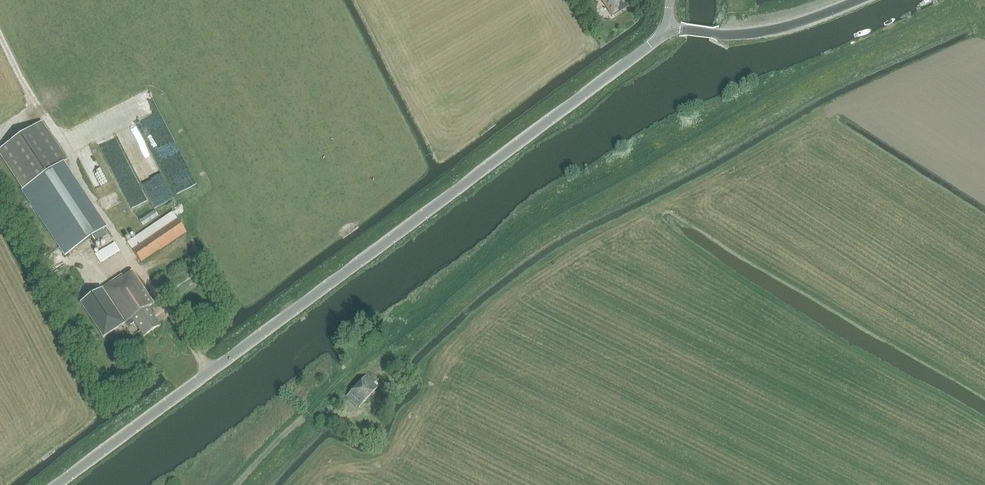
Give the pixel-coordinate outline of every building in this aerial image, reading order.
[(612,17),(634,3),(631,0),(602,0),(612,17)] [(57,147),(41,123),(0,149),(0,153),(24,189),(60,166),(66,161),(57,147)] [(116,178),(128,172),(111,136),(99,142),(116,178)] [(79,160),(96,187),(107,179),(90,152),(79,160)] [(107,237),(60,166),(24,189),(67,254),(92,238),(96,244),(107,237)] [(103,210),(137,196),(132,185),(98,199),(103,210)] [(155,211),(140,221),(144,226),(158,216),(155,211)] [(159,251),(186,233),(172,212),(127,243),(141,262),(159,250),(159,251)] [(120,252),(114,243),(95,254),(100,263),(120,252)] [(150,268),(152,275),(163,272),(161,265),(150,268)] [(134,322),(144,336),(160,325),(148,308),(154,304),(132,271),(123,277),(121,275),(102,288),(125,323),(128,327),(134,322)] [(104,337),(125,323),(102,288),(91,296),(81,303),(104,337)] [(366,376),(346,397),(358,408),(378,387),(366,376)]
